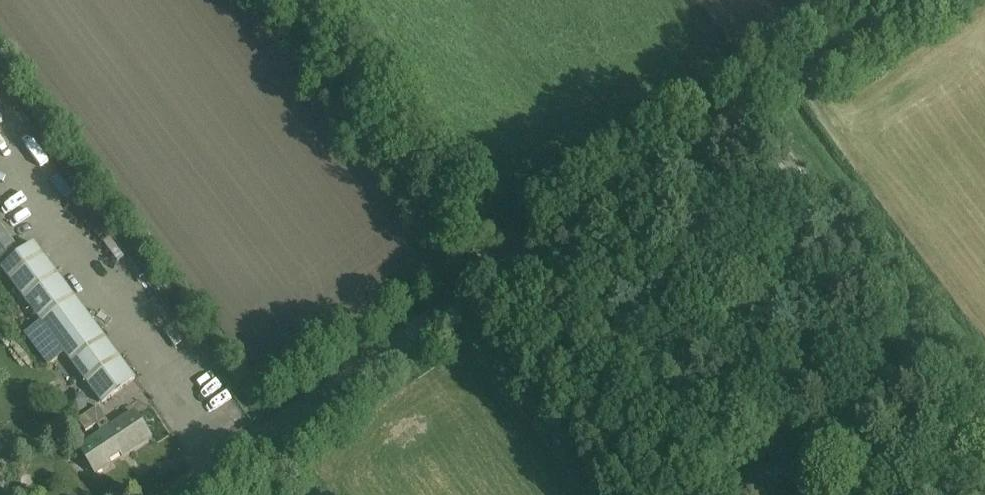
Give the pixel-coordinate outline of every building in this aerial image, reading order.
[(116,264),(124,260),(115,243),(107,247),(116,264)] [(134,378),(35,245),(23,253),(2,269),(40,321),(65,354),(101,403),(134,378)] [(83,392),(75,391),(69,396),(68,404),(73,410),(81,410),(87,406),(87,398),(83,392)] [(86,431),(97,424),(102,433),(79,448),(96,473),(109,464),(107,461),(120,452),(123,456),(151,437),(134,411),(111,426),(98,406),(78,419),(86,431)]
